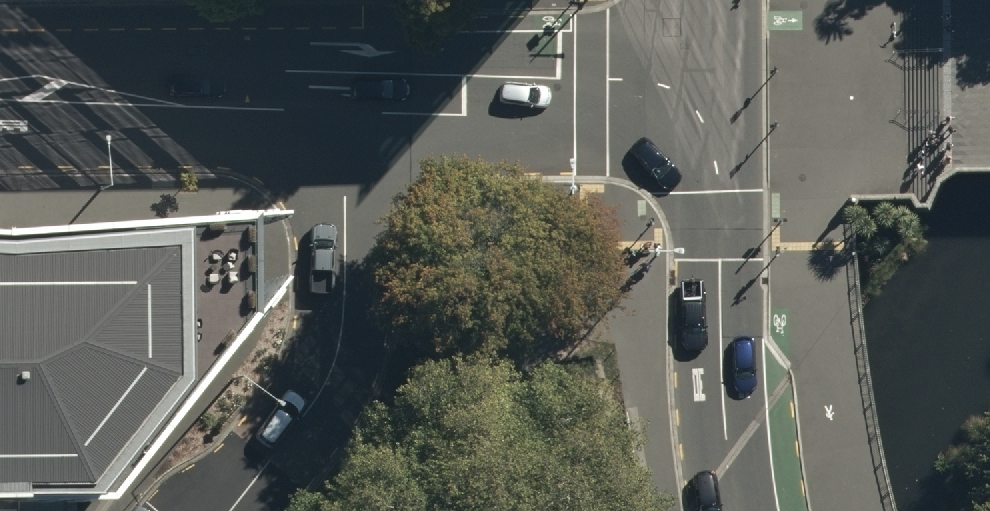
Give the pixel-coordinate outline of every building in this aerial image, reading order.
[(230,216),(0,228),(0,503),(12,503),(96,498),(230,320),(230,216)]
